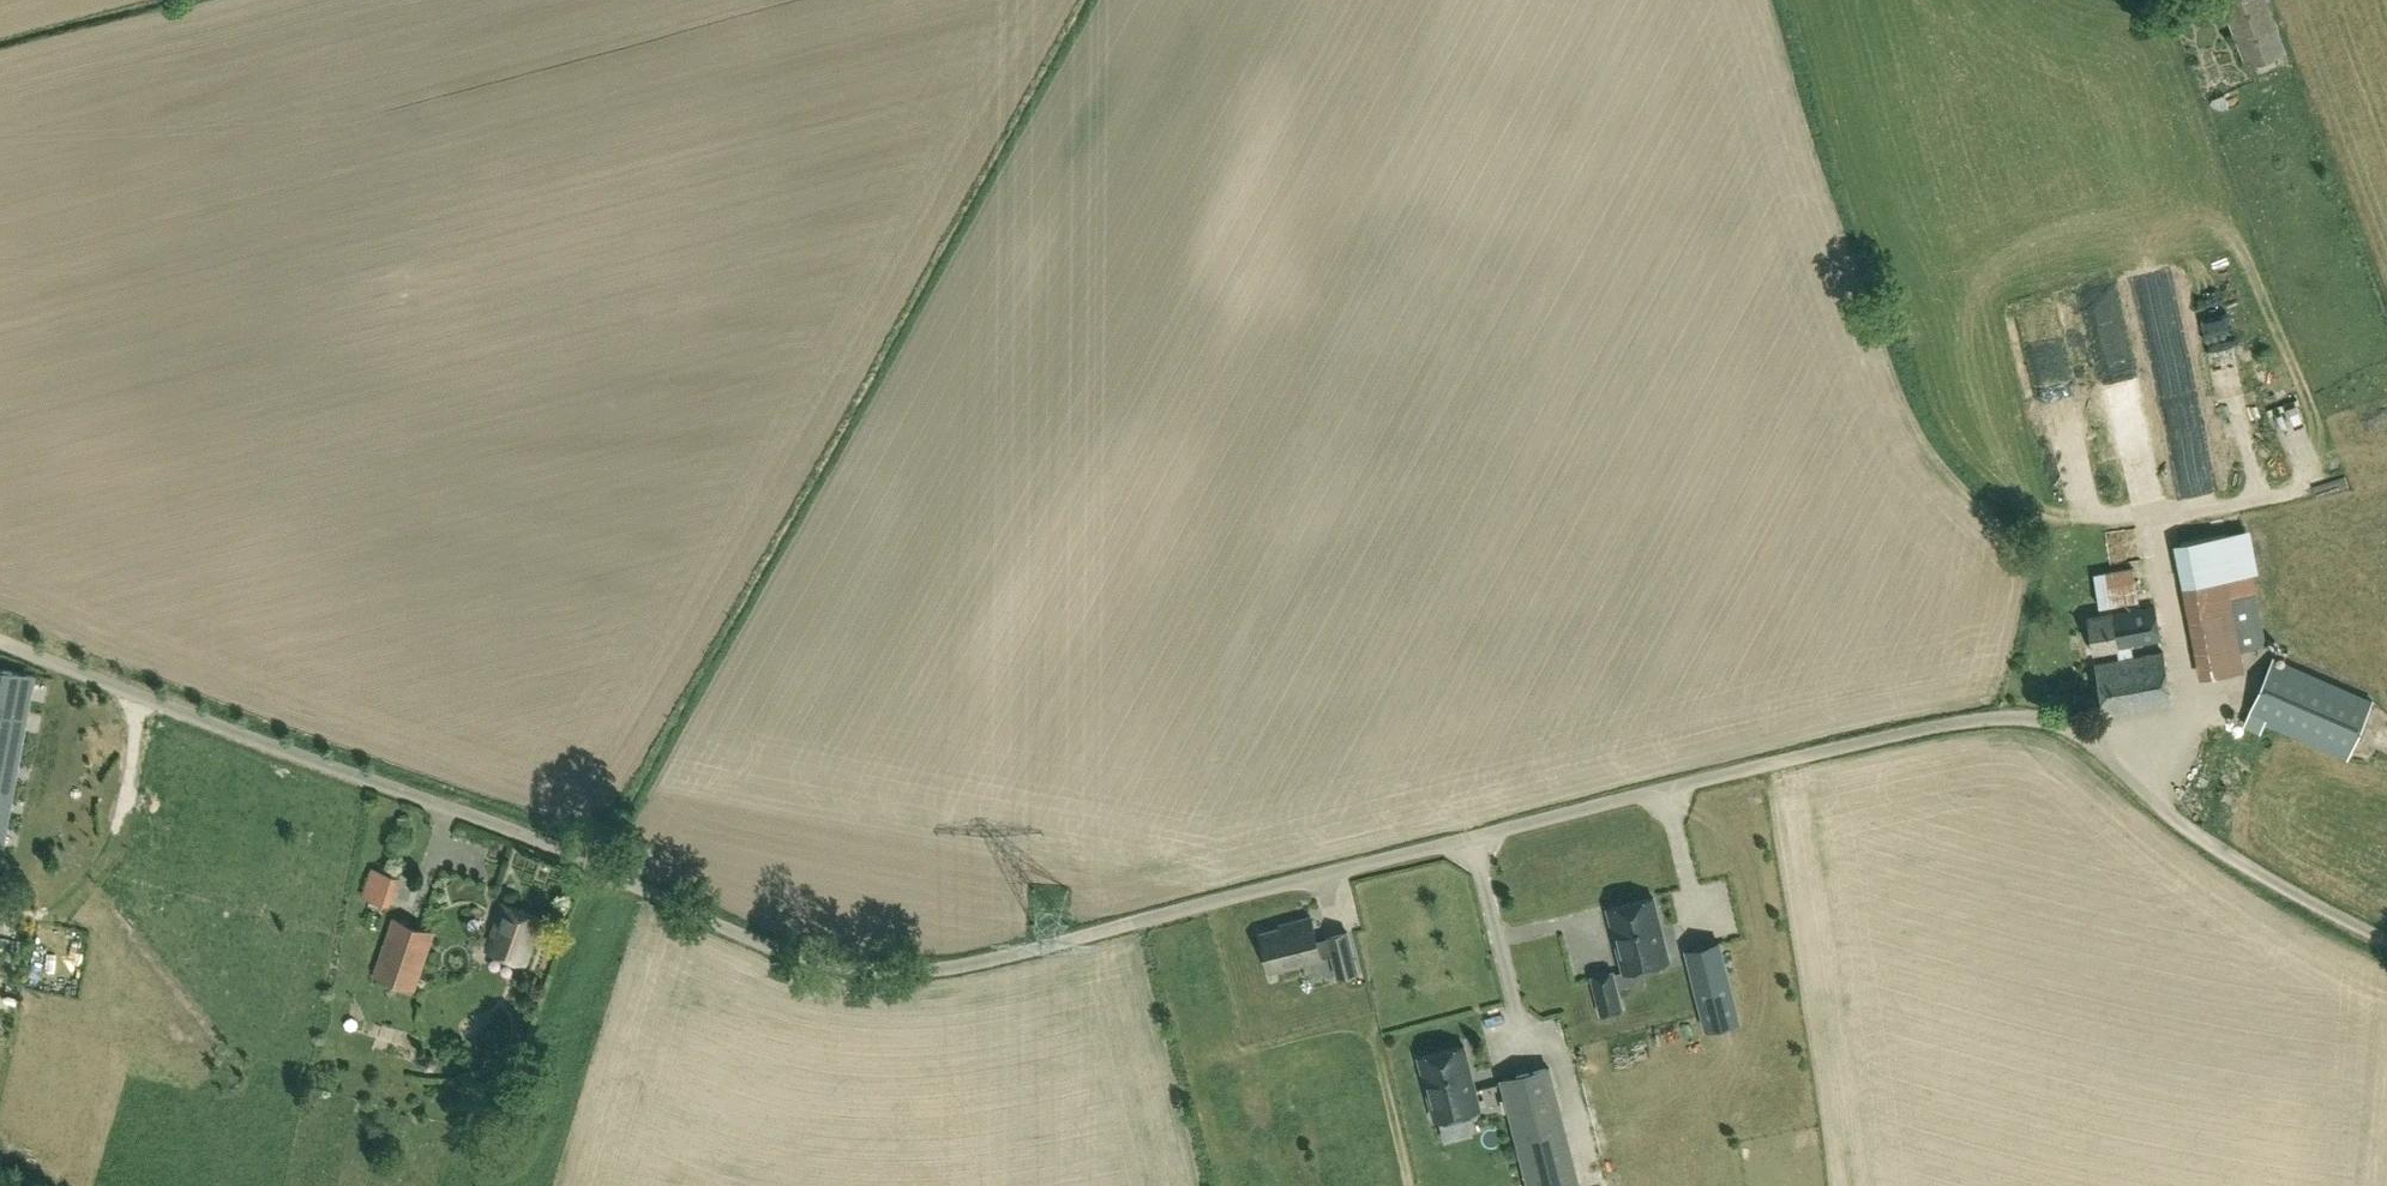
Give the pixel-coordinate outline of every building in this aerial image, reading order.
[(2248,67),(2286,52),(2269,9),(2273,8),(2270,0),(2221,0),(2248,67)] [(2079,285),(2085,325),(2115,321),(2109,280),(2079,285)] [(2125,336),(2096,340),(2121,498),(2156,493),(2151,463),(2146,464),(2125,336)] [(2219,434),(2247,431),(2242,384),(2213,387),(2219,434)] [(2267,645),(2257,592),(2255,572),(2258,571),(2251,528),(2173,543),(2181,583),(2198,678),(2244,670),(2241,650),(2267,645)] [(2133,565),(2093,572),(2099,607),(2139,600),(2133,565)] [(2117,648),(2118,658),(2095,662),(2104,714),(2172,702),(2163,650),(2134,655),(2132,643),(2161,638),(2154,605),(2112,613),(2111,610),(2086,615),(2094,652),(2117,648)] [(2371,700),(2273,657),(2248,714),(2347,757),(2371,700)] [(36,674),(0,668),(0,850),(2,851),(36,674)] [(386,890),(393,868),(369,860),(362,882),(386,890)] [(1608,908),(1623,971),(1669,960),(1653,897),(1608,908)] [(504,901),(487,949),(525,962),(542,915),(504,901)] [(434,930),(394,916),(374,972),(414,986),(434,930)] [(1291,924),(1260,932),(1270,969),(1332,953),(1338,976),(1357,972),(1347,931),(1327,936),(1328,938),(1317,941),(1310,916),(1290,921),(1291,924)] [(1698,966),(1696,930),(1676,931),(1679,967),(1698,966)] [(1593,977),(1602,1013),(1621,1008),(1612,972),(1593,977)] [(1739,1020),(1727,974),(1694,982),(1702,1013),(1706,1029),(1739,1020)] [(1464,1045),(1419,1057),(1435,1120),(1480,1108),(1464,1045)] [(1549,1067),(1502,1079),(1529,1185),(1569,1185),(1579,1183),(1549,1067)] [(9,1137),(0,1133),(0,1153),(1,1154),(9,1137)]
